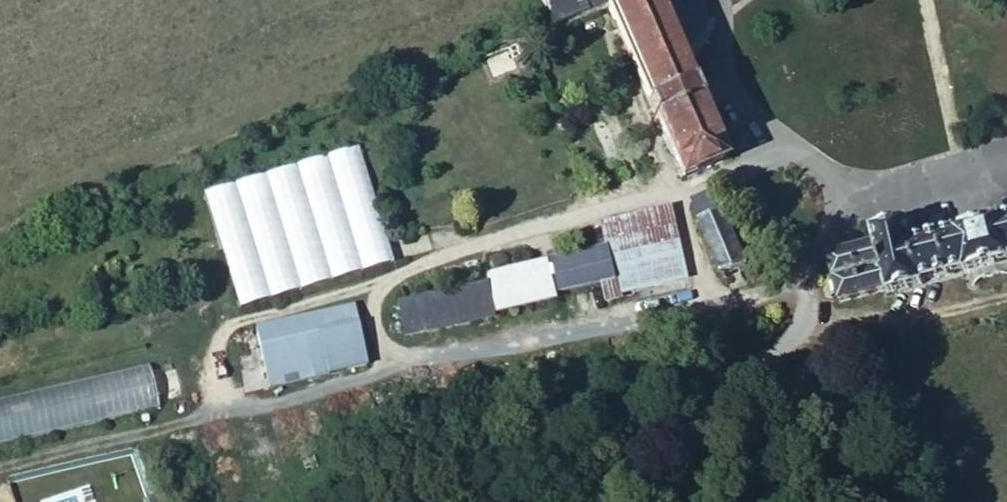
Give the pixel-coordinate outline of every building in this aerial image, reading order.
[(549,19),(551,23),(603,0),(541,0),(549,19)] [(680,177),(725,156),(677,47),(682,45),(688,42),(691,39),(695,37),(697,33),(700,30),(701,26),(703,20),(704,14),(705,9),(705,5),(705,2),(704,0),(604,0),(680,177)] [(206,187),(237,305),(393,264),(361,146),(206,187)] [(690,202),(723,276),(745,266),(712,192),(690,202)] [(839,302),(886,290),(887,293),(920,285),(920,283),(1006,260),(1006,208),(990,212),(942,225),(907,234),(903,218),(868,227),(873,242),(826,254),(839,302)] [(611,243),(617,266),(678,252),(672,228),(611,243)] [(547,259),(555,293),(613,277),(604,244),(547,259)] [(404,334),(490,314),(486,294),(543,280),(538,259),(481,273),(483,282),(398,302),(404,334)] [(486,294),(490,314),(548,301),(543,280),(486,294)] [(249,343),(262,398),(358,372),(344,319),(249,343)] [(0,397),(0,441),(155,409),(146,367),(0,397)]
